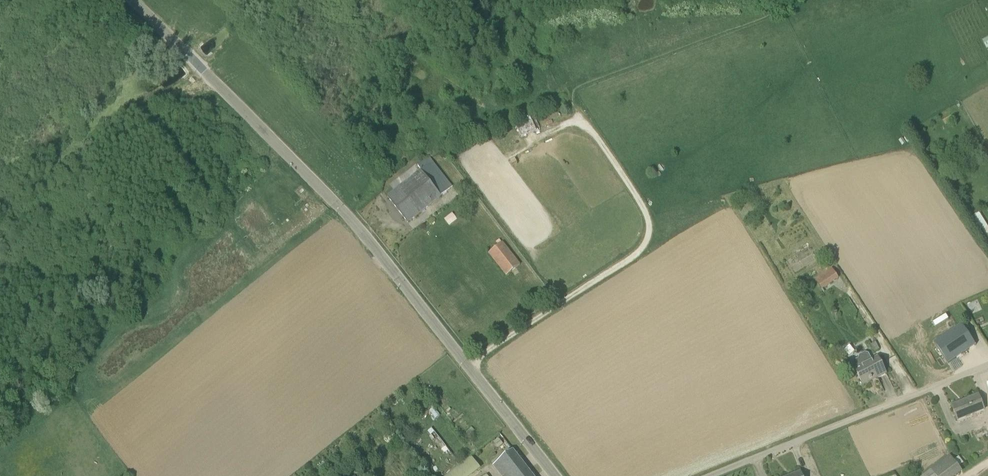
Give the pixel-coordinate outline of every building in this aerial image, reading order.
[(532,121),(517,128),(522,138),(537,131),(532,121)] [(449,190),(453,187),(430,158),(418,165),(422,170),(388,197),(408,223),(449,190)] [(449,226),(458,220),(453,213),(444,220),(449,226)] [(503,243),(490,253),(507,275),(520,265),(503,243)] [(816,281),(822,289),(839,278),(833,270),(816,281)] [(948,364),(976,346),(962,325),(934,343),(948,364)] [(852,363),(855,369),(863,385),(886,374),(878,357),(871,360),(868,354),(865,353),(860,356),(859,359),(852,363)] [(984,410),(978,395),(952,406),(958,421),(984,410)] [(440,416),(434,408),(430,411),(436,419),(440,416)] [(504,445),(499,439),(494,442),(499,448),(504,445)] [(515,452),(513,451),(494,466),(502,475),(533,475),(515,452)]
